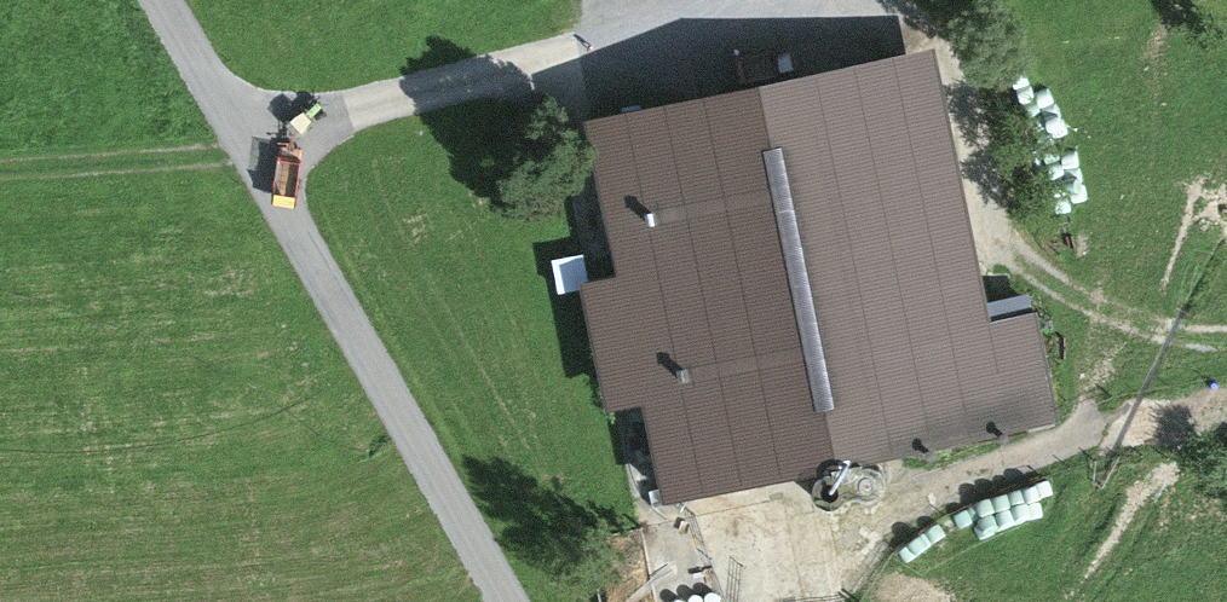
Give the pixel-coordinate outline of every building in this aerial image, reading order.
[(657,402),(680,506),(1060,424),(1038,322),(1000,330),(941,59),(604,132),(637,280),(596,289),(622,410),(657,402)]
